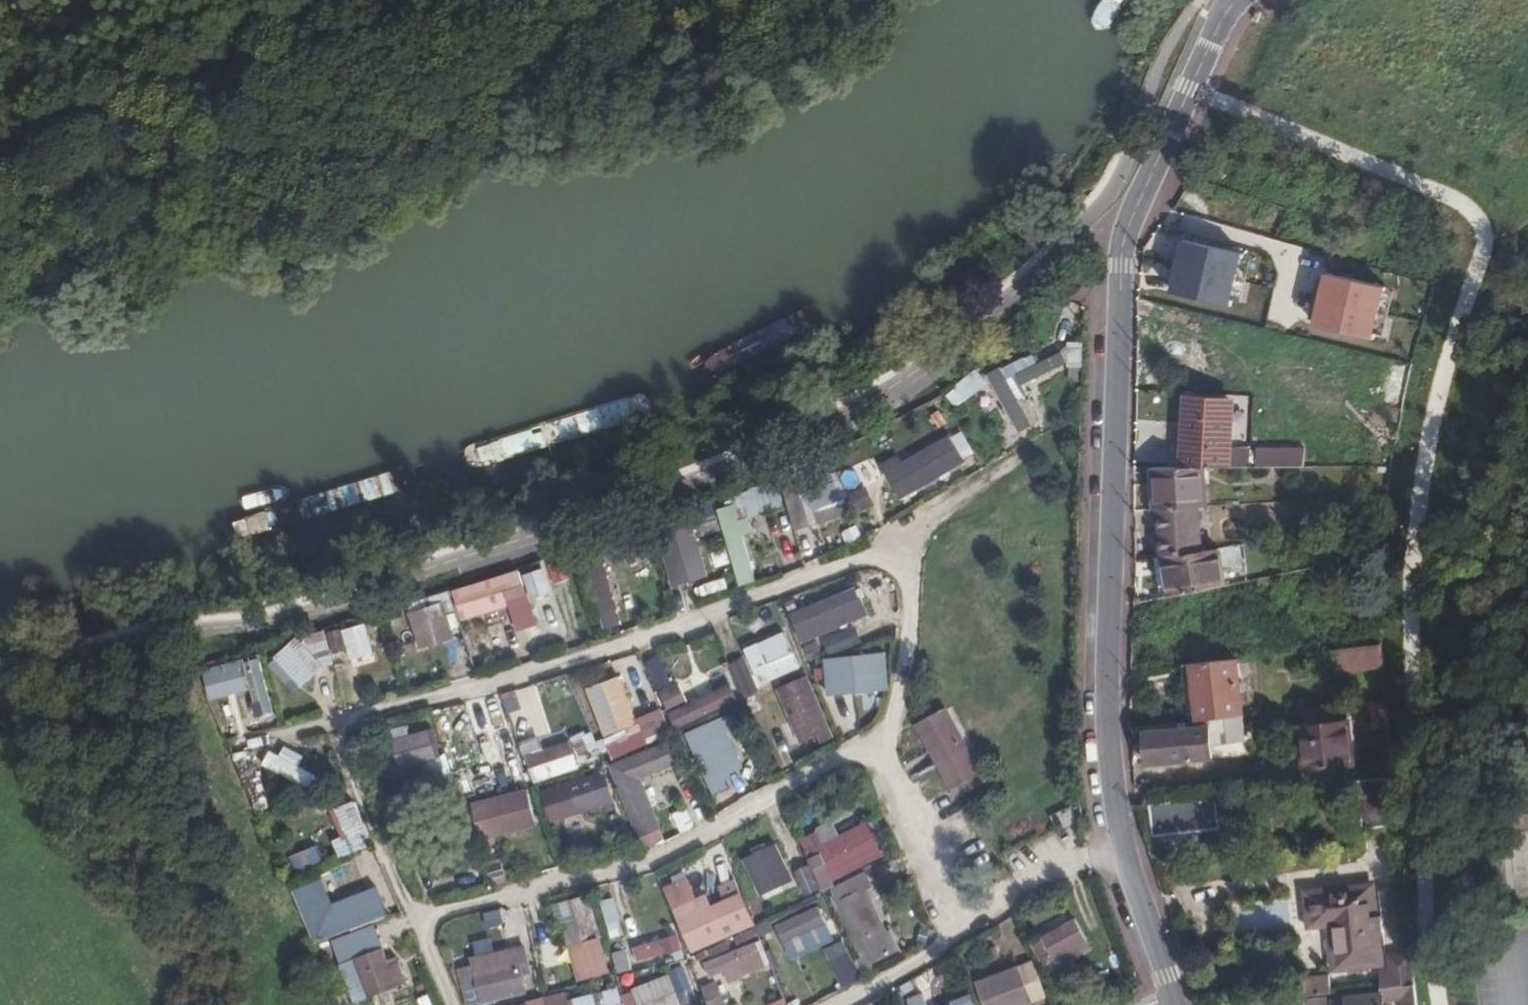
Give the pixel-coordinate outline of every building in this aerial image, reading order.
[(1270,202),(1266,222),(1285,226),(1289,207),(1270,202)] [(1240,306),(1254,253),(1173,231),(1159,284),(1240,306)] [(1322,326),(1388,338),(1398,282),(1333,270),(1322,326)] [(1070,301),(1053,296),(1048,312),(1066,317),(1070,301)] [(1071,362),(1070,368),(1086,368),(1086,343),(1071,343),(1071,362)] [(1028,355),(989,377),(1021,435),(1037,426),(1023,400),(1032,395),(1027,386),(1071,362),(1064,351),(1035,368),(1028,355)] [(978,370),(949,396),(961,409),(990,383),(978,370)] [(1179,381),(1180,452),(1199,452),(1224,452),(1223,380),(1179,381)] [(1245,426),(1245,452),(1272,451),(1272,426),(1245,426)] [(897,449),(879,460),(904,501),(977,457),(961,431),(907,464),(897,449)] [(1200,494),(1199,452),(1180,452),(1153,453),(1153,497),(1158,496),(1198,494),(1200,494)] [(783,476),(797,532),(849,515),(831,461),(783,476)] [(733,495),(735,503),(741,520),(754,515),(785,506),(777,482),(733,495)] [(868,487),(852,496),(862,514),(878,506),(868,487)] [(1200,537),(1198,494),(1158,496),(1159,541),(1163,541),(1200,537)] [(715,502),(693,510),(703,537),(725,530),(718,509),(715,502)] [(725,530),(745,586),(763,579),(749,538),(761,534),(754,515),(741,520),(735,503),(718,509),(725,530)] [(691,523),(655,537),(663,557),(681,551),(697,536),(691,523)] [(618,538),(629,569),(663,557),(655,537),(651,526),(618,538)] [(1229,573),(1222,534),(1200,537),(1163,541),(1169,583),(1229,573)] [(520,568),(542,626),(549,647),(569,639),(551,591),(573,583),(562,553),(520,568)] [(611,560),(588,567),(607,630),(630,623),(611,560)] [(520,568),(455,593),(465,623),(509,607),(519,634),(542,626),(520,568)] [(858,587),(821,602),(826,614),(797,626),(804,644),(870,616),(858,587)] [(444,599),(408,612),(422,651),(458,638),(444,599)] [(344,630),(352,659),(355,669),(380,661),(368,623),(344,630)] [(857,627),(826,643),(833,657),(864,641),(857,627)] [(327,632),(335,663),(352,659),(344,630),(343,628),(327,632)] [(307,637),(302,641),(326,667),(336,665),(335,663),(327,632),(327,631),(307,637)] [(790,632),(763,643),(771,662),(798,651),(790,632)] [(1342,658),(1390,655),(1388,633),(1340,637),(1342,658)] [(760,637),(743,644),(761,686),(804,668),(798,651),(771,662),(763,643),(760,637)] [(299,639),(269,666),(296,695),(326,667),(302,641),(299,639)] [(819,642),(806,648),(812,662),(825,656),(819,642)] [(1244,704),(1239,646),(1195,650),(1198,688),(1200,688),(1202,708),(1206,708),(1224,706),(1243,704),(1244,704)] [(888,653),(851,657),(856,694),(893,690),(888,653)] [(245,660),(261,727),(280,722),(263,655),(245,660)] [(845,656),(816,670),(838,719),(851,713),(834,676),(851,668),(845,656)] [(661,657),(648,663),(662,693),(676,686),(661,657)] [(747,659),(731,666),(746,699),(762,691),(747,659)] [(713,685),(729,680),(724,665),(708,670),(713,685)] [(809,674),(778,689),(793,721),(805,745),(805,747),(821,740),(824,745),(839,738),(809,674)] [(676,686),(662,693),(673,715),(690,706),(680,684),(676,686)] [(741,701),(733,685),(690,706),(673,715),(680,730),(741,701)] [(647,744),(629,703),(599,716),(617,758),(647,744)] [(1244,723),(1243,704),(1224,706),(1225,725),(1244,723)] [(1225,725),(1224,706),(1206,708),(1207,711),(1150,716),(1153,747),(1209,742),(1208,726),(1225,725)] [(954,708),(917,727),(952,793),(989,774),(954,708)] [(746,709),(704,728),(727,776),(745,768),(729,733),(752,722),(746,709)] [(1304,743),(1306,776),(1361,773),(1360,739),(1355,740),(1353,716),(1309,718),(1310,742),(1304,743)] [(805,745),(793,721),(781,727),(792,751),(805,745)] [(410,726),(385,733),(397,778),(418,772),(424,795),(452,787),(437,729),(413,736),(410,726)] [(510,728),(487,736),(494,759),(481,763),(490,789),(526,777),(510,728)] [(589,737),(576,742),(582,757),(595,751),(589,737)] [(573,744),(530,759),(538,782),(581,767),(573,744)] [(669,744),(613,766),(642,838),(663,829),(643,779),(678,765),(669,744)] [(282,755),(272,750),(265,765),(321,795),(329,781),(302,766),(307,756),(287,746),(282,755)] [(471,771),(455,776),(462,797),(478,791),(471,771)] [(1364,820),(1402,818),(1399,771),(1361,773),(1364,820)] [(612,801),(604,774),(546,791),(554,818),(612,801)] [(1209,816),(1207,786),(1146,791),(1148,821),(1209,816)] [(530,788),(473,803),(483,840),(540,824),(530,788)] [(343,838),(334,842),(342,860),(377,845),(357,800),(331,811),(343,838)] [(1089,830),(1081,813),(1061,821),(1068,838),(1089,830)] [(839,887),(836,881),(890,855),(872,820),(810,852),(826,893),(835,889),(839,887)] [(1515,857),(1524,857),(1526,888),(1527,888),(1527,830),(1513,831),(1515,857)] [(288,850),(301,877),(328,865),(315,837),(288,850)] [(779,842),(744,860),(763,897),(798,880),(794,872),(779,842)] [(1518,888),(1526,888),(1524,857),(1515,857),(1518,888)] [(811,864),(794,872),(798,880),(806,897),(822,890),(811,864)] [(455,888),(483,880),(480,871),(453,878),(455,888)] [(839,887),(835,889),(839,897),(837,899),(843,910),(845,909),(869,957),(862,960),(868,974),(904,956),(877,902),(890,896),(884,884),(877,888),(869,872),(839,887)] [(739,880),(721,888),(727,900),(728,900),(744,893),(739,880)] [(1376,883),(1311,889),(1314,924),(1333,922),(1338,967),(1384,962),(1376,883)] [(378,885),(330,904),(342,934),(391,915),(378,885)] [(759,929),(744,893),(728,900),(715,906),(711,896),(678,910),(697,955),(759,929)] [(618,897),(603,900),(612,938),(627,934),(618,897)] [(782,948),(770,953),(778,971),(845,941),(828,904),(774,928),(782,948)] [(487,912),(490,928),(506,925),(503,909),(487,912)] [(1077,918),(1033,944),(1051,975),(1096,949),(1077,918)] [(581,925),(567,929),(580,982),(612,974),(603,937),(585,941),(581,925)] [(677,925),(631,941),(639,964),(685,948),(677,925)] [(379,931),(350,943),(357,960),(386,948),(379,931)] [(757,936),(704,958),(713,979),(730,972),(734,983),(770,968),(757,936)] [(565,940),(540,946),(547,974),(572,967),(565,940)] [(461,973),(468,1004),(472,1004),(529,992),(525,976),(534,974),(528,945),(472,958),(475,969),(461,973)] [(341,966),(357,1004),(410,983),(401,963),(393,966),(386,948),(357,960),(341,966)] [(614,953),(620,973),(636,969),(630,948),(614,953)] [(1384,970),(1386,985),(1416,982),(1421,982),(1418,956),(1395,958),(1396,968),(1384,970)] [(977,983),(986,1004),(1035,1004),(1050,999),(1035,960),(977,983)] [(633,988),(635,992),(624,996),(627,1004),(684,1004),(672,974),(633,988)] [(1416,982),(1386,985),(1372,987),(1374,1002),(1345,1004),(1395,1004),(1394,995),(1404,994),(1406,1004),(1419,1004),(1416,982)] [(711,1004),(727,1004),(718,985),(705,991),(711,1004)] [(621,990),(572,1000),(574,1004),(625,1004),(621,990)] [(973,990),(955,997),(958,1004),(979,1004),(973,990)] [(431,993),(420,998),(422,1004),(436,1004),(431,993)] [(1204,1002),(1213,1001),(1212,993),(1203,994),(1204,1002)] [(768,1002),(770,1004),(787,1004),(782,995),(768,1002)]
